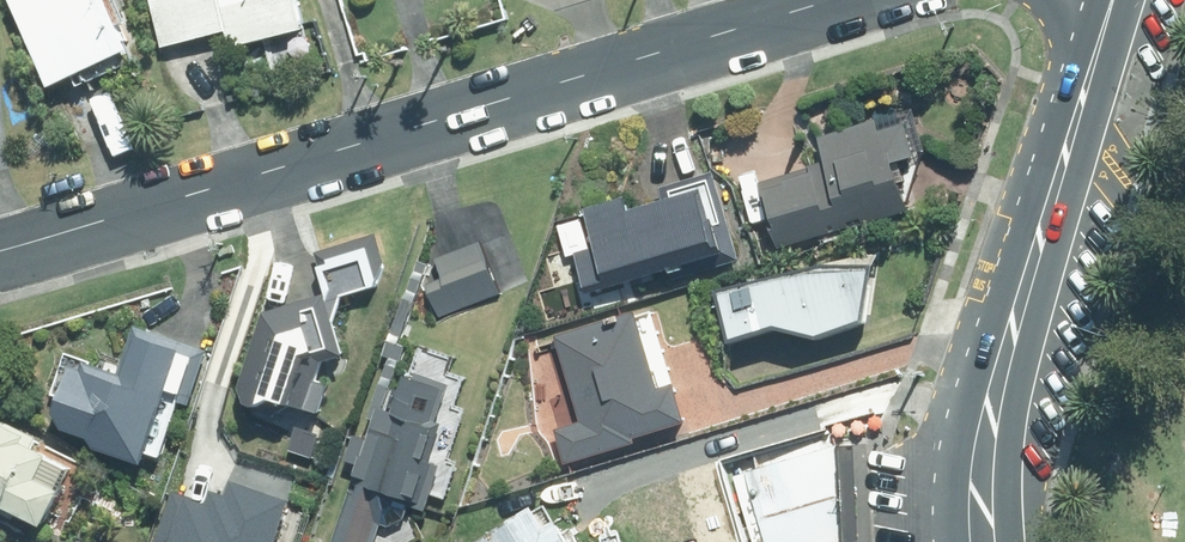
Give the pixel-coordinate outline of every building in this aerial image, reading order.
[(135,54),(110,0),(14,0),(12,1),(53,91),(135,54)] [(305,31),(297,0),(150,0),(162,49),(226,32),(231,50),(305,31)] [(850,224),(915,205),(900,154),(923,148),(913,114),(887,122),(885,114),(821,133),(828,154),(812,159),(815,164),(761,180),(780,244),(850,222),(850,224)] [(672,279),(741,258),(715,170),(662,185),(665,194),(633,203),(630,195),(587,207),(598,244),(577,251),(588,289),(668,266),(672,279)] [(244,388),(253,401),(262,405),(277,409),(295,400),(325,409),(333,385),(321,381),(327,362),(350,355),(338,317),(344,297),(381,286),(387,266),(379,237),(317,256),(328,295),(268,313),(244,388)] [(437,318),(500,298),(482,243),(437,258),(443,279),(426,284),(437,318)] [(875,251),(716,291),(729,343),(787,328),(789,336),(806,331),(809,340),(874,324),(869,307),(876,305),(870,282),(882,279),(875,251)] [(559,334),(583,419),(557,426),(567,461),(640,439),(639,434),(694,418),(684,381),(666,386),(644,310),(559,334)] [(181,401),(190,404),(207,352),(143,333),(130,373),(76,357),(61,409),(68,426),(94,433),(98,443),(150,459),(159,428),(172,431),(181,401)] [(384,522),(391,524),(408,517),(413,502),(430,508),(445,462),(433,458),(446,420),(437,416),(448,382),(409,368),(396,408),(381,403),(334,541),(377,541),(384,522)] [(5,508),(7,504),(47,522),(73,467),(50,457),(52,454),(34,445),(37,439),(0,420),(0,506),(5,508)] [(839,448),(745,475),(754,505),(738,510),(747,541),(843,541),(839,448)] [(558,516),(547,523),(534,502),(473,540),(474,541),(575,541),(558,516)]
